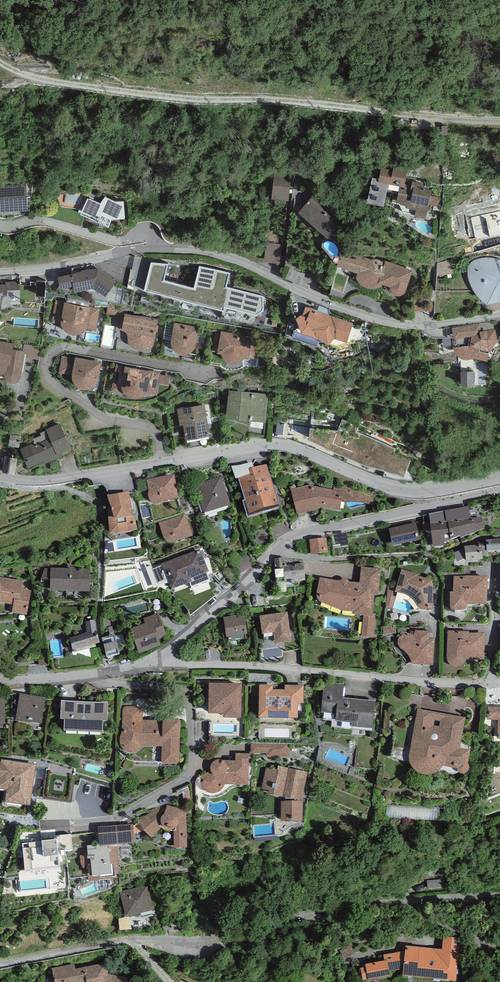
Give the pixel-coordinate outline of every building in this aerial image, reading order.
[(393,169),(380,166),(378,177),(372,176),(367,201),(384,205),(388,183),(400,185),(397,202),(406,203),(405,207),(416,209),(415,216),(425,218),(428,204),(437,205),(439,196),(432,195),(433,188),(425,187),(426,182),(412,180),(411,185),(405,184),(408,168),(393,165),(393,169)] [(291,174),(275,173),(272,197),(288,199),(291,174)] [(0,185),(0,210),(27,209),(26,183),(0,185)] [(347,213),(317,189),(298,213),(328,237),(347,213)] [(115,200),(105,196),(100,203),(88,198),(81,213),(98,221),(102,214),(111,218),(124,217),(123,200),(115,200)] [(108,225),(111,218),(102,214),(98,221),(108,225)] [(281,244),(267,243),(265,260),(280,261),(281,244)] [(339,258),(337,266),(357,272),(356,275),(357,277),(359,280),(361,282),(363,284),(366,286),(370,287),(374,287),(378,287),(380,286),(382,285),(382,283),(390,286),(390,288),(391,290),(393,293),(395,294),(397,294),(400,294),(402,294),(404,293),(405,291),(412,269),(385,260),(385,261),(379,259),(376,258),(373,258),(371,259),(360,255),(346,255),(343,256),(341,257),(339,258)] [(497,258),(492,258),(488,258),(485,258),(481,258),(479,259),(475,260),(473,261),(471,262),(470,264),(469,266),(468,269),(468,272),(467,275),(468,277),(469,281),(470,284),(472,288),(474,291),(477,294),(479,296),(481,298),(483,300),(485,301),(487,303),(499,300),(499,259),(497,258)] [(194,285),(157,276),(154,288),(152,294),(205,307),(205,305),(221,309),(221,308),(225,291),(226,292),(227,287),(231,272),(199,264),(194,285)] [(82,271),(58,276),(60,288),(73,285),(75,291),(93,287),(105,296),(116,282),(98,268),(90,269),(90,268),(81,270),(82,271)] [(158,272),(146,269),(145,273),(141,272),(137,283),(154,288),(157,276),(158,272)] [(304,275),(290,269),(286,278),(300,284),(304,275)] [(45,280),(37,280),(36,296),(45,296),(45,280)] [(6,281),(6,283),(8,284),(7,290),(20,289),(20,284),(17,285),(17,281),(6,281)] [(36,285),(20,284),(20,289),(20,302),(35,302),(36,285)] [(264,296),(227,287),(226,292),(225,291),(221,308),(255,316),(265,308),(264,296)] [(100,308),(55,300),(51,322),(61,323),(62,325),(63,327),(64,329),(67,332),(69,333),(73,334),(76,334),(80,333),(83,332),(85,330),(86,329),(96,330),(100,308)] [(122,304),(109,301),(106,313),(120,315),(122,304)] [(353,323),(306,306),(302,315),(301,314),(296,318),(301,331),(321,338),(328,343),(333,337),(347,342),(353,323)] [(157,318),(125,313),(122,325),(119,324),(118,329),(122,330),(124,331),(125,332),(126,333),(127,335),(128,337),(128,341),(128,343),(130,345),(134,347),(137,349),(141,349),(146,350),(150,349),(152,348),(153,346),(154,345),(156,330),(157,331),(159,325),(156,325),(157,318)] [(171,339),(174,322),(166,321),(163,338),(171,339)] [(198,327),(174,322),(171,339),(170,343),(172,345),(173,347),(175,350),(178,352),(180,353),(184,353),(187,353),(190,351),(193,350),(195,347),(196,345),(198,327)] [(480,323),(452,327),(456,348),(453,348),(454,350),(455,352),(457,355),(460,357),(462,358),(466,358),(470,358),(472,357),(473,356),(488,359),(489,351),(491,351),(492,348),(493,345),(495,343),(497,341),(499,340),(497,326),(496,327),(496,328),(481,330),(480,323)] [(221,332),(215,331),(211,351),(217,351),(216,352),(221,353),(222,355),(222,356),(223,357),(224,359),(225,360),(228,362),(230,362),(232,363),(235,363),(237,362),(239,362),(240,361),(242,360),(243,358),(244,357),(248,358),(248,357),(254,358),(258,338),(221,331),(221,332)] [(0,340),(0,372),(3,373),(3,375),(5,378),(6,380),(9,382),(11,383),(14,383),(17,382),(19,380),(20,378),(21,375),(25,353),(25,350),(23,350),(13,348),(14,342),(0,340)] [(24,344),(23,350),(25,350),(25,353),(26,353),(26,358),(39,359),(41,346),(24,344)] [(101,361),(75,356),(75,358),(62,355),(58,372),(72,375),(72,376),(73,380),(75,384),(77,386),(81,388),(85,388),(89,387),(92,386),(94,384),(96,382),(98,379),(99,376),(101,361)] [(116,364),(111,391),(125,393),(127,395),(129,396),(132,397),(136,398),(138,398),(141,396),(143,395),(145,394),(146,392),(156,394),(158,383),(160,374),(160,372),(116,364)] [(474,370),(461,370),(461,385),(474,384),(474,370)] [(170,375),(160,374),(158,383),(168,385),(170,375)] [(268,393),(228,389),(226,417),(266,421),(268,393)] [(204,403),(177,408),(180,424),(183,424),(185,439),(210,435),(204,403)] [(359,426),(342,418),(338,430),(311,427),(307,437),(370,465),(404,475),(410,460),(393,453),(395,448),(356,431),(359,426)] [(60,422),(46,429),(46,430),(40,432),(41,435),(33,438),(35,442),(20,448),(28,467),(44,460),(46,462),(63,455),(61,451),(71,447),(60,422)] [(20,437),(11,435),(9,444),(18,446),(20,437)] [(15,458),(6,456),(3,470),(13,472),(15,458)] [(247,520),(279,510),(267,467),(254,471),(252,465),(231,467),(236,483),(239,482),(245,504),(243,505),(247,520)] [(174,477),(146,481),(149,493),(148,495),(148,497),(148,500),(149,502),(150,504),(151,504),(154,505),(155,506),(156,506),(158,505),(159,505),(160,504),(161,504),(162,503),(178,500),(174,477)] [(195,486),(204,515),(230,507),(221,478),(195,486)] [(313,485),(291,490),(296,517),(317,511),(316,509),(320,508),(340,511),(344,493),(313,487),(313,485)] [(129,493),(107,497),(110,510),(107,510),(111,537),(137,532),(134,518),(133,518),(129,493)] [(469,507),(445,512),(446,523),(448,523),(450,542),(474,534),(475,535),(484,531),(482,518),(471,519),(469,507)] [(446,523),(445,512),(422,517),(424,533),(431,540),(433,550),(445,548),(444,545),(450,542),(448,523),(446,523)] [(185,515),(158,523),(164,540),(165,541),(166,543),(167,543),(169,544),(170,545),(172,545),(193,538),(185,515)] [(415,518),(387,524),(392,548),(420,542),(415,518)] [(326,539),(309,541),(311,557),(328,555),(326,539)] [(486,541),(486,546),(482,547),(483,557),(488,557),(488,553),(499,552),(499,541),(486,541)] [(464,550),(454,554),(457,563),(466,559),(466,563),(483,561),(483,557),(482,547),(464,548),(464,550)] [(199,550),(161,565),(172,592),(191,584),(190,581),(208,574),(199,550)] [(276,584),(306,582),(303,561),(285,558),(273,560),(276,584)] [(320,579),(316,599),(318,603),(341,613),(354,615),(354,617),(363,618),(361,638),(374,639),(376,615),(373,614),(375,597),(378,597),(381,570),(361,568),(359,584),(349,583),(349,582),(348,581),(346,580),(344,580),(342,580),(341,581),(340,582),(320,579)] [(90,571),(50,569),(50,570),(44,570),(41,581),(50,581),(50,593),(90,594),(90,571)] [(418,576),(402,571),(397,588),(395,594),(397,594),(405,596),(406,597),(409,598),(410,599),(413,601),(416,606),(417,608),(418,609),(420,610),(421,611),(423,612),(424,612),(433,612),(433,582),(418,577),(418,576)] [(0,578),(0,603),(13,605),(12,615),(27,617),(31,592),(24,591),(25,588),(22,587),(23,582),(0,578)] [(488,578),(454,578),(453,594),(449,594),(451,607),(451,610),(452,611),(454,612),(463,612),(465,612),(467,610),(467,609),(467,607),(487,607),(488,578)] [(397,588),(388,585),(385,609),(392,610),(397,594),(395,594),(397,588)] [(274,638),(275,645),(291,643),(287,614),(260,618),(262,636),(264,636),(265,640),(274,638)] [(158,615),(143,620),(145,625),(130,630),(139,656),(161,648),(158,640),(166,637),(158,615)] [(235,617),(224,619),(227,639),(247,636),(245,618),(236,620),(235,617)] [(95,621),(85,622),(87,633),(69,639),(73,652),(74,654),(96,649),(95,646),(100,645),(97,632),(95,621)] [(396,626),(383,627),(384,635),(396,634),(396,626)] [(430,632),(415,631),(413,636),(401,632),(399,639),(398,641),(398,643),(398,645),(399,647),(400,649),(403,651),(405,653),(407,655),(409,658),(410,660),(411,663),(412,666),(433,667),(435,640),(430,639),(430,632)] [(469,632),(448,632),(447,658),(447,660),(448,662),(449,664),(450,665),(452,666),(453,667),(456,668),(458,668),(460,668),(462,667),(464,665),(465,664),(466,662),(466,661),(485,661),(485,634),(469,634),(469,632)] [(123,634),(101,639),(106,659),(119,656),(117,645),(125,643),(123,634)] [(345,684),(325,683),(322,714),(337,716),(336,723),(352,725),(352,729),(373,731),(376,702),(343,699),(345,684)] [(242,686),(209,685),(208,715),(223,716),(223,720),(241,720),(242,686)] [(273,687),(259,686),(259,720),(298,720),(298,706),(304,706),(304,687),(285,687),(285,691),(273,691),(273,687)] [(45,698),(20,694),(15,723),(41,727),(45,698)] [(108,704),(61,702),(60,721),(64,721),(64,734),(102,736),(103,723),(107,724),(108,704)] [(125,708),(123,710),(122,734),(120,737),(120,739),(120,741),(120,744),(121,745),(121,747),(122,749),(124,751),(126,752),(128,753),(130,754),(132,754),(135,754),(137,752),(140,751),(142,749),(143,747),(162,748),(162,763),(162,764),(163,765),(177,766),(179,764),(180,722),(143,720),(143,711),(141,708),(139,708),(125,708)] [(488,708),(487,721),(498,721),(497,740),(499,740),(499,708),(488,708)] [(466,719),(418,710),(409,755),(409,758),(409,760),(410,764),(411,767),(413,769),(415,773),(418,775),(421,777),(424,778),(428,778),(432,777),(436,776),(438,774),(441,772),(443,769),(458,772),(458,774),(459,776),(462,777),(465,777),(467,776),(468,774),(469,771),(470,769),(468,767),(470,753),(460,751),(466,719)] [(251,743),(251,754),(266,754),(266,758),(289,759),(290,744),(251,743)] [(252,755),(235,754),(235,761),(224,761),(220,762),(218,762),(216,762),(214,763),(213,764),(212,765),(211,767),(211,768),(210,770),(210,771),(210,772),(208,772),(206,774),(204,776),(202,777),(201,779),(201,780),(201,782),(201,785),(202,787),(203,789),(205,791),(207,793),(210,794),(213,795),(215,795),(219,794),(221,792),(223,790),(224,788),(225,786),(248,787),(249,767),(252,767),(252,755)] [(7,792),(5,805),(30,809),(36,766),(1,761),(1,764),(0,764),(0,791),(7,792)] [(268,795),(302,802),(308,773),(278,767),(277,771),(267,768),(262,790),(268,791),(268,795)] [(303,803),(281,802),(281,823),(303,823),(303,803)] [(162,807),(140,820),(138,822),(138,823),(139,825),(140,828),(142,830),(144,832),(145,834),(148,837),(150,839),(152,840),(162,827),(163,828),(164,829),(167,830),(169,831),(172,831),(173,831),(174,850),(187,851),(186,815),(180,811),(167,807),(162,807)] [(439,821),(440,809),(387,807),(387,819),(439,821)] [(117,846),(135,845),(133,825),(114,827),(116,846),(116,847),(117,846)] [(17,880),(19,896),(62,891),(60,871),(67,870),(65,853),(73,852),(71,835),(41,838),(42,843),(23,845),(25,873),(19,873),(19,880),(17,880)] [(120,879),(117,846),(116,847),(116,846),(101,846),(100,836),(94,836),(96,845),(87,846),(87,851),(84,851),(85,855),(80,856),(81,864),(82,866),(82,868),(85,870),(87,870),(88,881),(120,879)] [(444,877),(429,879),(430,886),(445,884),(444,877)] [(148,887),(120,893),(126,920),(154,913),(148,887)] [(406,947),(405,952),(403,971),(403,979),(438,981),(456,981),(456,980),(464,981),(466,954),(459,953),(461,939),(444,938),(442,951),(406,947)] [(355,954),(351,946),(339,952),(343,960),(355,954)] [(403,971),(405,952),(383,956),(384,963),(387,962),(389,973),(403,971)] [(384,963),(365,967),(366,969),(360,970),(363,981),(365,981),(368,981),(371,981),(390,978),(389,973),(387,962),(384,963)] [(52,970),(54,981),(127,981),(128,979),(109,975),(105,965),(75,971),(74,965),(52,970)]
